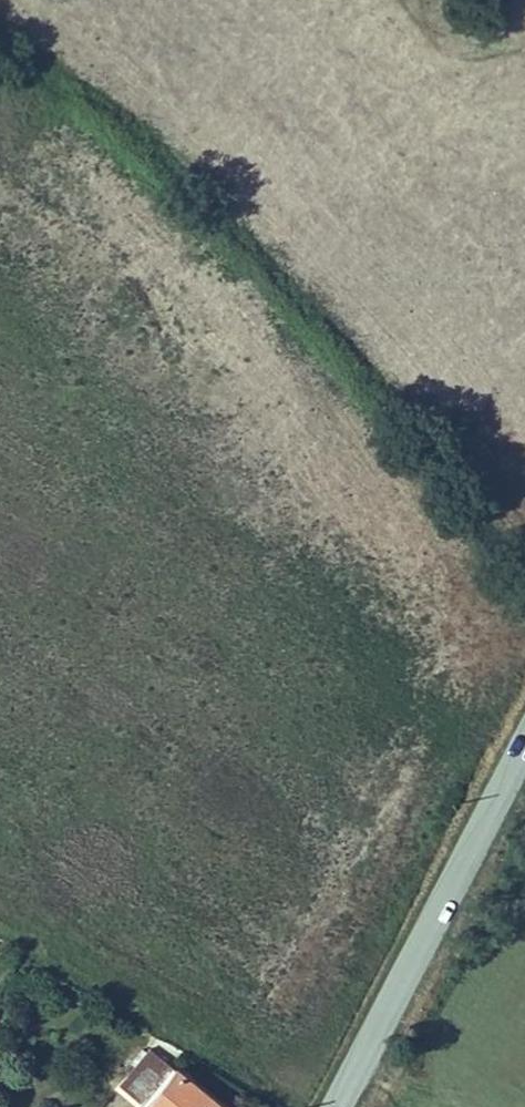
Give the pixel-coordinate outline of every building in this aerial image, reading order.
[(148,1048),(118,1085),(145,1106),(220,1106),(148,1048)]
